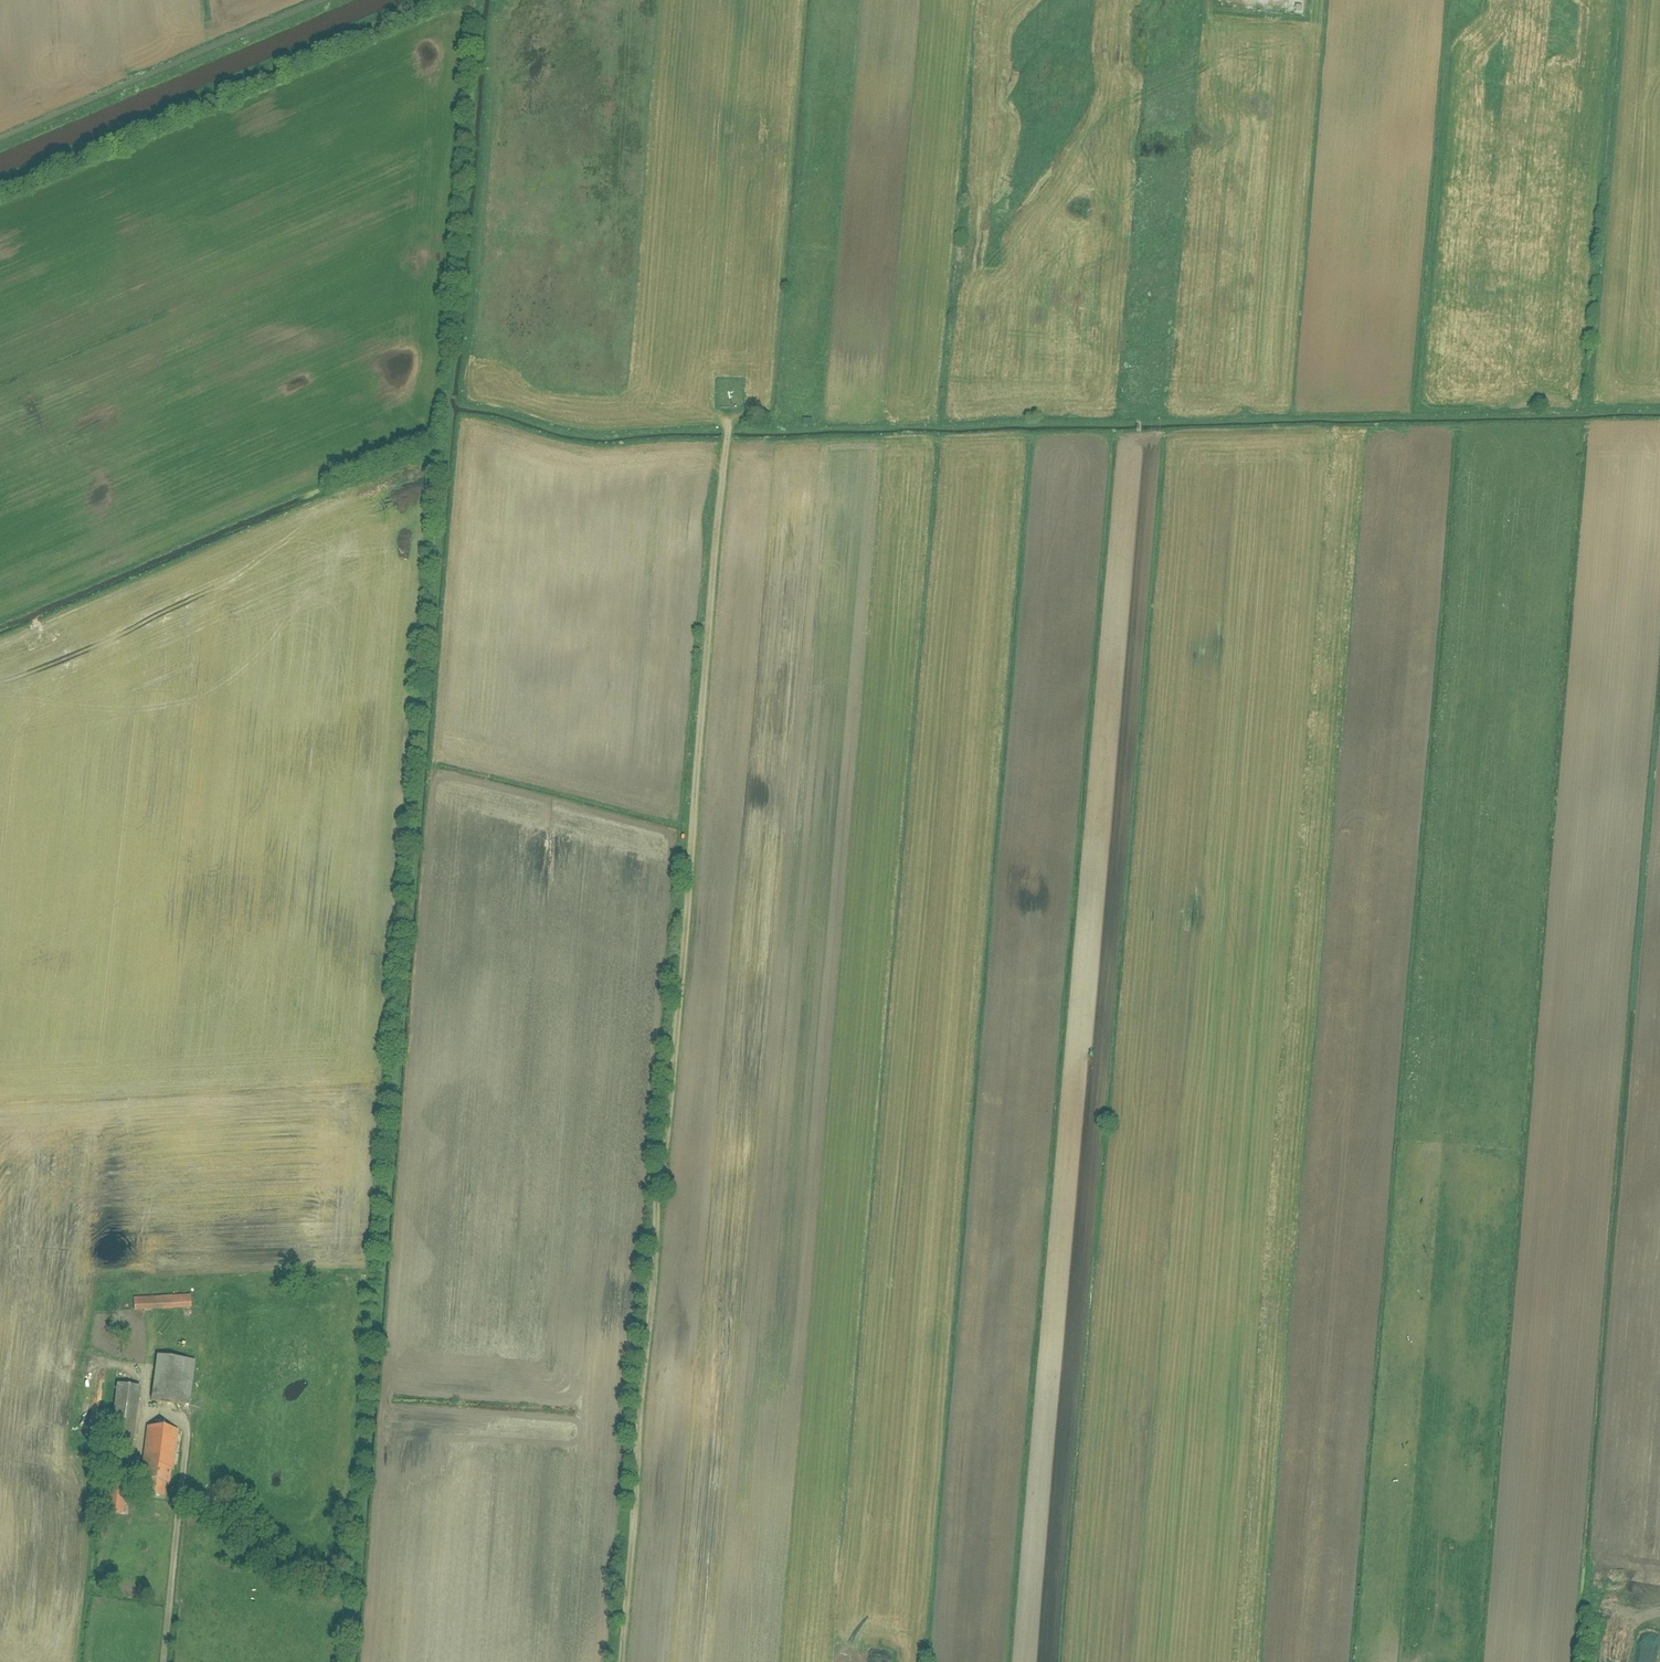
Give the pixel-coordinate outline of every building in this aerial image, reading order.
[(133,1299),(133,1311),(190,1309),(190,1297),(133,1299)] [(157,1359),(151,1401),(189,1406),(195,1364),(157,1359)] [(115,1387),(106,1445),(132,1448),(140,1390),(115,1387)] [(149,1472),(146,1498),(164,1500),(167,1474),(171,1475),(176,1432),(146,1428),(141,1471),(149,1472)] [(106,1514),(123,1515),(127,1472),(110,1471),(106,1514)]
